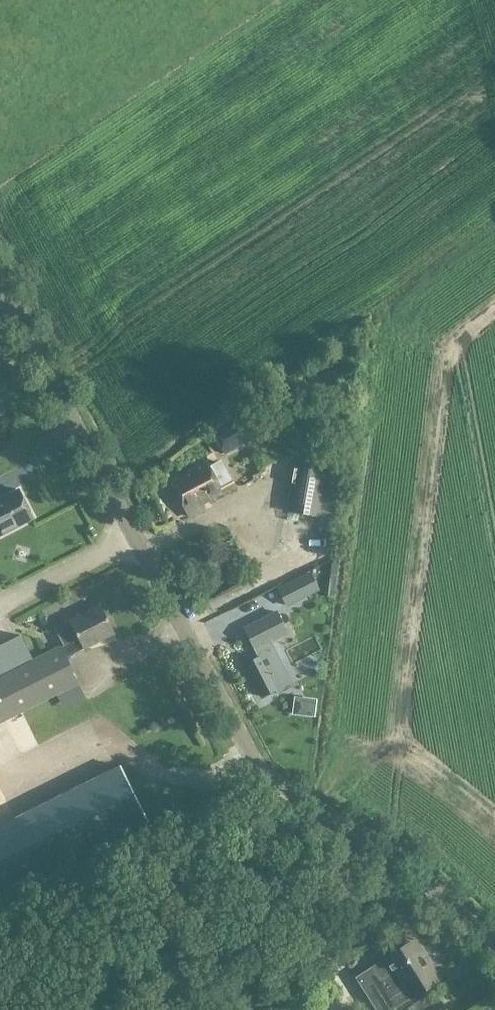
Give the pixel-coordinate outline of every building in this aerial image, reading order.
[(253,438),(247,428),(241,416),(213,432),(225,454),(253,438)] [(267,466),(272,476),(289,468),(285,458),(267,466)] [(327,464),(298,459),(288,517),(300,519),(301,513),(318,516),(327,464)] [(190,517),(205,508),(202,503),(235,486),(228,471),(224,470),(219,462),(210,467),(208,463),(172,483),(190,517)] [(337,478),(325,476),(318,515),(330,517),(337,478)] [(34,518),(19,489),(0,499),(0,536),(34,518)] [(317,588),(309,572),(277,590),(285,605),(317,588)] [(246,614),(269,605),(264,593),(241,602),(246,614)] [(67,657),(115,634),(100,605),(55,627),(64,646),(63,647),(62,645),(35,659),(0,676),(0,752),(13,746),(92,707),(67,657)] [(290,682),(282,668),(268,642),(287,632),(276,612),(244,629),(259,657),(246,665),(263,697),(290,682)] [(0,644),(0,676),(35,659),(22,633),(0,644)] [(415,939),(412,941),(384,959),(385,959),(371,968),(379,980),(385,977),(393,990),(389,993),(398,1006),(410,999),(411,999),(441,980),(415,939)] [(441,1002),(431,1008),(426,999),(410,1008),(410,1009),(446,1009),(441,1002)]
